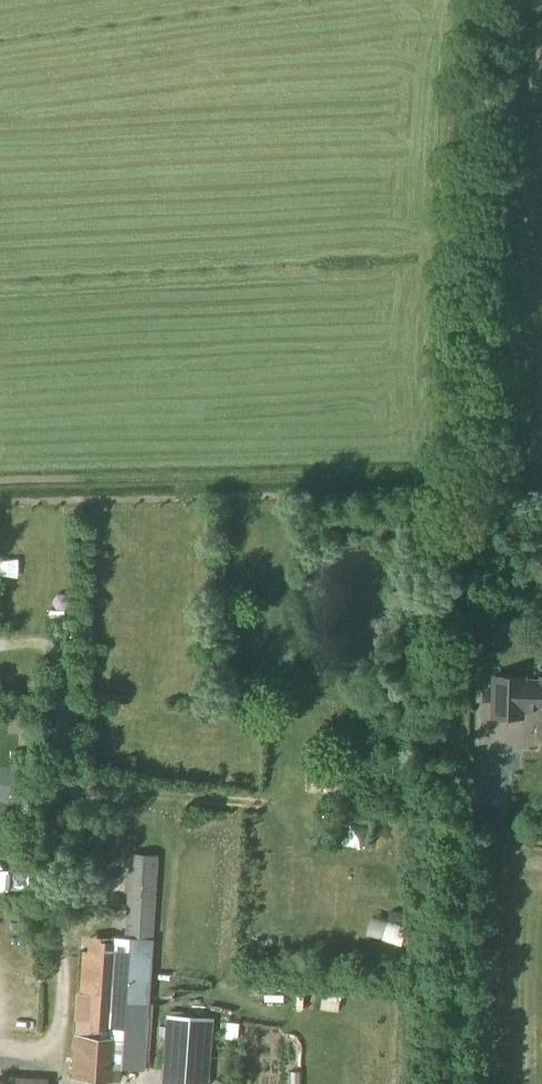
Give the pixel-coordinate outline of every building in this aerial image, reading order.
[(527,678),(527,675),(492,674),(491,718),(526,720),(526,714),(540,714),(539,739),(541,739),(541,677),(541,679),(527,678)] [(21,803),(27,772),(15,769),(8,800),(21,803)] [(153,945),(158,855),(130,854),(126,936),(113,936),(113,937),(88,936),(87,950),(83,950),(77,1036),(72,1035),(71,1046),(73,1046),(72,1059),(75,1060),(74,1079),(118,1082),(119,1067),(147,1070),(150,1016),(155,945),(153,945)] [(212,1020),(167,1016),(162,1083),(207,1083),(212,1020)] [(50,1079),(0,1076),(0,1083),(50,1083),(50,1079)]
